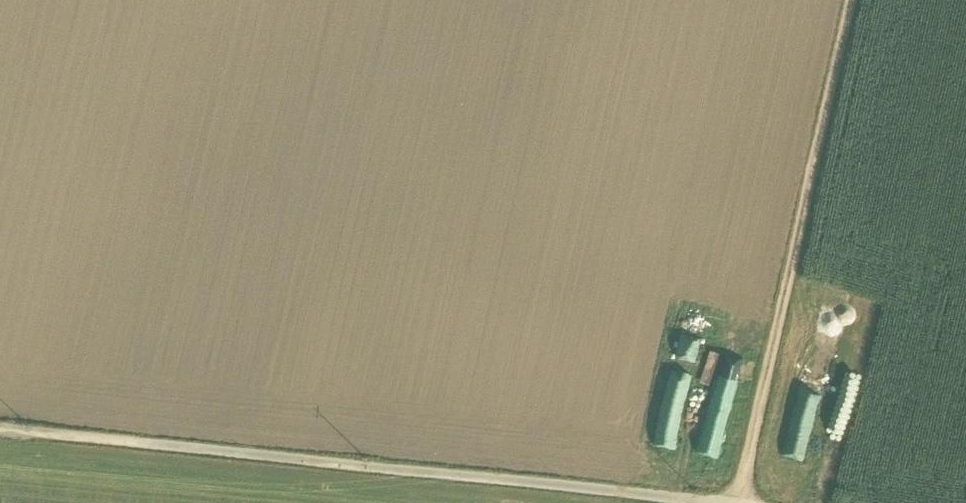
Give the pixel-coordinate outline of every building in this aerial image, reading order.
[(720,442),(744,328),(724,323),(697,450),(710,453),(712,440),(720,442)] [(661,419),(680,422),(689,373),(669,370),(661,419)]
